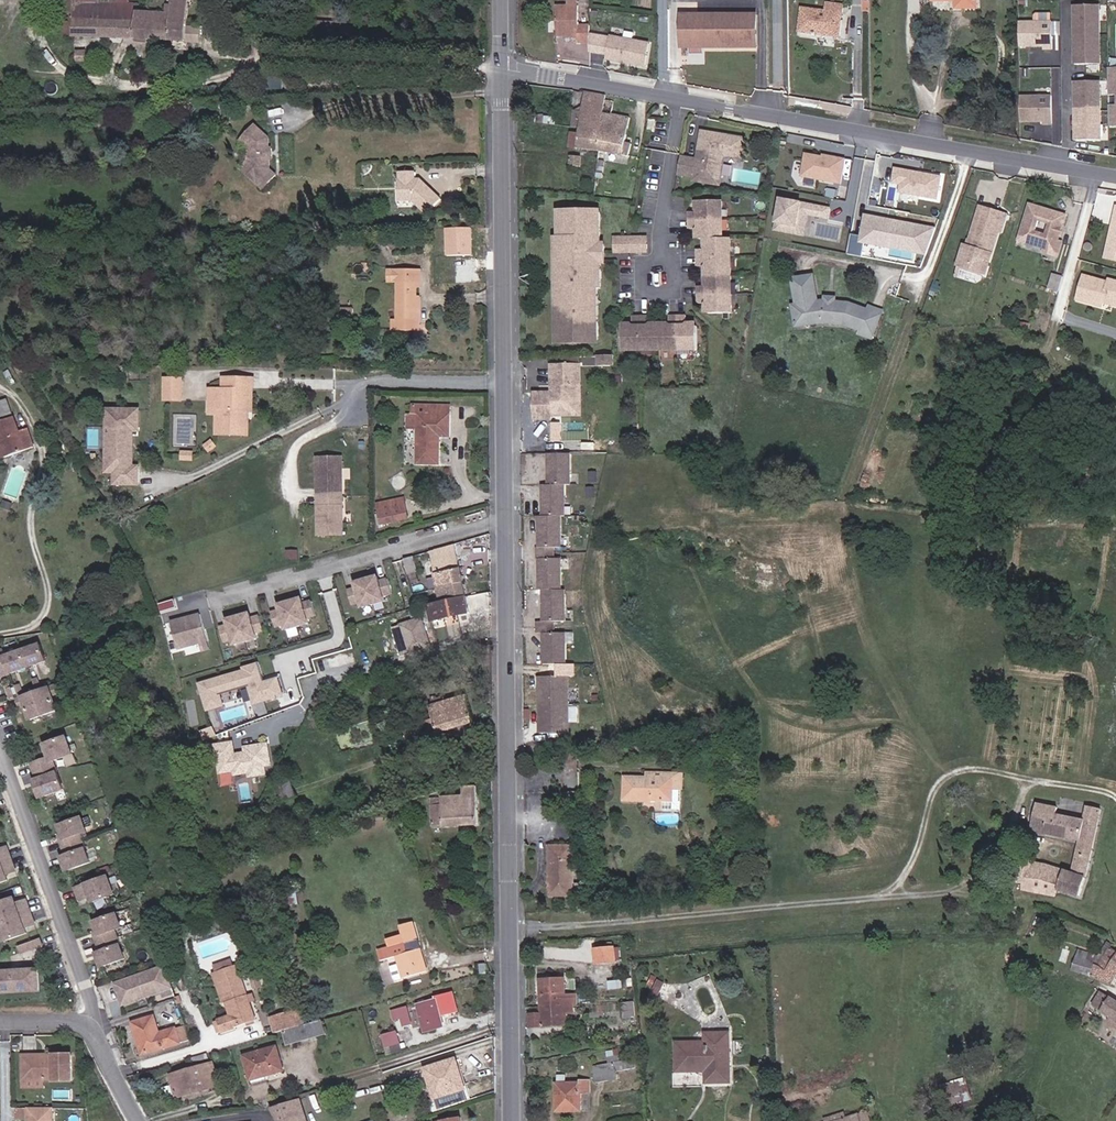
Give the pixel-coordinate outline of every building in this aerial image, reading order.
[(56,32),(57,0),(36,0),(36,4),(37,32),(56,32)] [(162,34),(163,3),(125,2),(126,0),(57,0),(56,32),(162,34)] [(162,34),(189,35),(191,0),(175,0),(174,4),(163,3),(162,34)] [(590,25),(578,25),(578,0),(567,0),(567,5),(556,6),(557,36),(578,35),(579,42),(590,42),(590,25)] [(956,1),(963,1),(963,8),(977,8),(976,0),(933,0),(933,1),(956,1)] [(837,13),(841,13),(842,5),(826,3),(825,11),(801,8),(799,31),(821,34),(822,31),(835,32),(837,13)] [(1099,63),(1098,4),(1074,4),(1075,63),(1099,63)] [(838,36),(841,13),(837,13),(835,32),(822,31),(821,34),(838,36)] [(682,47),(701,47),(757,47),(756,14),(681,14),(682,34),(682,47)] [(1053,20),(1017,21),(1018,49),(1053,49),(1053,20)] [(202,42),(203,28),(195,27),(193,41),(202,42)] [(650,39),(610,33),(606,56),(646,63),(650,39)] [(701,51),(701,47),(682,47),(682,34),(677,34),(678,51),(701,51)] [(7,57),(16,58),(16,45),(0,45),(0,57),(7,57)] [(16,45),(16,58),(33,58),(33,50),(33,45),(16,45)] [(33,58),(55,59),(55,51),(33,50),(33,58)] [(7,57),(7,79),(16,80),(16,58),(7,57)] [(55,67),(55,59),(33,58),(33,66),(55,67)] [(1101,138),(1100,80),(1075,80),(1076,139),(1101,138)] [(605,101),(605,96),(584,92),(579,134),(570,133),(569,147),(628,157),(631,145),(625,143),(629,118),(611,115),(613,102),(605,101)] [(1052,95),(1018,96),(1019,125),(1052,125),(1052,95)] [(262,96),(247,111),(254,118),(254,134),(259,138),(258,143),(253,148),(269,162),(281,147),(275,142),(275,110),(262,96)] [(681,156),(678,173),(694,176),(694,179),(719,184),(724,155),(741,158),(745,139),(702,131),(697,159),(681,156)] [(420,148),(404,148),(404,157),(403,157),(403,177),(417,177),(430,191),(444,177),(428,160),(426,162),(423,157),(420,157),(420,148)] [(803,175),(844,184),(849,157),(808,149),(803,175)] [(581,157),(569,156),(569,167),(580,167),(581,157)] [(894,192),(943,197),(945,171),(896,167),(894,192)] [(781,197),(776,230),(839,239),(841,220),(831,219),(833,204),(781,197)] [(724,199),(701,199),(701,209),(692,209),(692,226),(702,226),(701,237),(710,236),(710,247),(701,247),(701,264),(710,264),(710,285),(701,284),(701,301),(710,301),(710,312),(733,311),(733,237),(725,237),(724,199)] [(1062,240),(1063,235),(1067,224),(1065,223),(1066,220),(1068,219),(1071,211),(1036,200),(1026,236),(1050,243),(1054,244),(1062,240)] [(1013,211),(985,202),(973,241),(969,240),(964,260),(992,268),(1005,227),(1008,228),(1013,211)] [(595,210),(561,211),(561,220),(557,220),(557,252),(554,252),(554,262),(557,262),(557,278),(554,278),(554,297),(557,297),(557,312),(554,312),(554,322),(557,322),(557,341),(591,340),(591,321),(595,322),(595,312),(592,312),(591,296),(595,297),(595,287),(599,288),(599,278),(595,278),(595,270),(599,270),(599,221),(595,220),(595,210)] [(932,255),(938,226),(869,211),(864,234),(852,231),(848,250),(866,254),(869,241),(932,255)] [(1106,254),(1115,256),(1115,212),(1106,254)] [(450,254),(476,254),(477,226),(450,226),(450,254)] [(1068,236),(1063,235),(1062,240),(1054,244),(1050,243),(1049,247),(1063,252),(1068,236)] [(623,238),(613,238),(613,252),(627,252),(627,242),(623,238)] [(645,238),(635,238),(631,242),(631,252),(646,252),(645,238)] [(423,248),(392,249),(392,270),(397,270),(396,297),(394,297),(393,309),(408,309),(408,299),(418,299),(418,270),(423,270),(423,248)] [(1049,285),(1059,289),(1063,275),(1053,272),(1049,285)] [(1087,272),(1079,297),(1104,304),(1106,297),(1114,299),(1113,302),(1115,303),(1115,278),(1112,277),(1111,280),(1087,272)] [(863,326),(870,307),(851,300),(825,297),(820,298),(816,276),(795,279),(799,301),(795,302),(797,315),(810,312),(811,318),(825,316),(846,318),(846,319),(853,321),(853,323),(863,326)] [(344,294),(344,307),(359,307),(359,295),(344,294)] [(871,303),(870,307),(863,326),(862,331),(874,334),(883,307),(871,303)] [(810,312),(797,315),(798,323),(811,320),(811,318),(810,312)] [(685,313),(668,314),(669,323),(648,323),(647,314),(630,314),(630,323),(620,324),(620,347),(697,345),(697,322),(686,322),(685,313)] [(596,363),(612,363),(611,352),(596,353),(596,363)] [(575,383),(579,383),(578,361),(549,362),(549,383),(551,383),(551,390),(531,390),(532,417),(550,417),(550,414),(550,409),(567,409),(575,400),(575,383)] [(256,369),(229,369),(228,400),(222,401),(221,425),(248,425),(248,403),(251,403),(252,379),(256,377),(256,369)] [(185,370),(169,371),(170,392),(186,392),(185,370)] [(580,413),(579,383),(575,383),(575,400),(567,409),(550,409),(550,414),(580,413)] [(450,386),(416,386),(416,393),(407,393),(406,405),(418,405),(417,444),(439,443),(438,418),(450,418),(450,386)] [(17,394),(1,399),(6,412),(22,407),(17,394)] [(111,405),(109,472),(117,472),(117,484),(143,485),(144,462),(138,461),(139,430),(144,430),(145,407),(111,405)] [(24,413),(4,420),(16,452),(36,445),(24,413)] [(340,440),(317,440),(317,460),(320,460),(320,500),(317,500),(317,519),(340,519),(340,440)] [(569,485),(569,453),(547,453),(547,485),(542,485),(541,516),(560,516),(563,516),(563,485),(569,485)] [(386,495),(385,503),(405,499),(404,491),(386,495)] [(378,504),(385,503),(386,495),(377,497),(378,504)] [(560,548),(560,516),(541,516),(538,516),(538,548),(537,548),(537,559),(538,559),(538,591),(542,591),(560,590),(560,559),(552,559),(552,548),(560,548)] [(886,535),(878,535),(878,543),(886,543),(886,535)] [(416,555),(407,558),(412,575),(421,573),(416,555)] [(441,601),(465,596),(456,556),(433,561),(441,601)] [(351,588),(346,589),(350,606),(356,605),(357,609),(385,602),(382,598),(390,596),(386,578),(377,580),(376,575),(350,582),(351,588)] [(564,621),(564,590),(560,590),(542,591),(542,622),(537,622),(537,633),(543,633),(543,665),(565,665),(565,633),(553,633),(553,622),(564,621)] [(274,609),(268,610),(272,627),(279,625),(280,630),(307,623),(304,619),(313,617),(308,599),(300,601),(298,596),(272,602),(274,609)] [(468,612),(465,596),(441,601),(432,603),(428,604),(432,622),(468,612)] [(168,618),(175,649),(198,643),(200,652),(210,650),(201,611),(168,618)] [(224,624),(218,626),(222,643),(228,641),(230,646),(257,639),(254,635),(262,633),(258,614),(250,617),(248,611),(222,618),(224,624)] [(393,630),(399,647),(426,638),(421,621),(393,630)] [(426,638),(399,647),(402,655),(429,646),(426,638)] [(0,651),(0,673),(42,659),(36,643),(1,655),(0,651)] [(196,683),(204,712),(225,706),(222,694),(246,687),(251,706),(284,697),(278,676),(262,680),(257,662),(240,667),(241,670),(196,683)] [(451,673),(435,678),(437,685),(419,691),(422,698),(435,694),(437,700),(417,706),(422,719),(478,701),(470,675),(454,681),(451,673)] [(568,677),(538,678),(539,734),(569,733),(568,677)] [(50,683),(13,697),(16,704),(21,703),(26,717),(53,708),(48,693),(53,691),(50,683)] [(69,751),(63,734),(41,742),(46,755),(28,761),(34,777),(31,778),(32,782),(36,780),(38,785),(34,787),(37,795),(60,786),(49,758),(69,751)] [(210,744),(215,774),(231,772),(231,776),(245,774),(246,777),(266,774),(265,766),(270,765),(267,742),(240,746),(241,751),(234,752),(232,741),(210,744)] [(460,783),(461,814),(478,813),(477,772),(459,772),(460,783)] [(675,791),(683,791),(683,774),(646,772),(646,777),(675,778),(675,791)] [(682,811),(683,791),(675,791),(675,778),(646,777),(623,775),(622,801),(664,802),(663,810),(682,811)] [(434,814),(461,814),(460,783),(433,784),(434,814)] [(578,793),(561,793),(561,808),(578,807),(578,793)] [(1057,809),(1036,804),(1032,830),(1079,841),(1072,872),(1064,870),(1045,864),(1033,862),(1022,859),(1018,878),(1017,884),(1024,885),(1025,879),(1039,880),(1059,886),(1058,889),(1079,897),(1101,809),(1086,807),(1083,821),(1056,816),(1057,809)] [(78,814),(56,823),(60,833),(56,834),(63,852),(59,854),(60,858),(64,856),(66,861),(62,862),(64,868),(88,859),(77,830),(83,828),(78,814)] [(5,878),(3,872),(13,868),(5,844),(0,846),(0,880),(5,878)] [(574,845),(548,846),(549,897),(574,896),(574,845)] [(104,873),(73,884),(78,897),(88,893),(90,899),(111,891),(104,873)] [(24,897),(14,901),(12,895),(0,900),(0,928),(4,938),(24,930),(22,925),(32,921),(24,897)] [(415,900),(404,903),(410,925),(421,922),(415,900)] [(119,923),(114,910),(92,918),(95,928),(92,929),(98,948),(95,949),(100,963),(123,955),(113,925),(119,923)] [(1048,922),(1046,929),(1045,931),(1056,935),(1057,934),(1059,925),(1048,922)] [(399,935),(402,945),(404,956),(429,950),(424,929),(412,932),(410,925),(380,932),(382,939),(399,935)] [(41,942),(38,935),(17,944),(19,950),(41,942)] [(1107,943),(1099,953),(1094,951),(1093,951),(1089,949),(1088,953),(1078,951),(1072,970),(1092,975),(1092,977),(1107,984),(1112,976),(1115,978),(1115,977),(1115,951),(1111,948),(1112,945),(1107,943)] [(404,956),(402,945),(396,946),(399,958),(404,956)] [(616,948),(596,950),(597,964),(617,962),(616,948)] [(231,954),(213,961),(215,968),(212,969),(220,995),(225,993),(230,1010),(218,1014),(222,1024),(255,1012),(243,978),(240,980),(231,954)] [(171,984),(163,963),(114,981),(122,1002),(171,984)] [(38,987),(36,966),(17,967),(18,988),(38,987)] [(10,967),(0,968),(0,989),(11,988),(10,967)] [(1112,976),(1107,984),(1110,986),(1115,978),(1112,976)] [(540,981),(541,1005),(574,1004),(578,1004),(577,995),(566,996),(565,979),(540,981)] [(664,984),(658,981),(652,994),(658,997),(664,984)] [(1100,992),(1091,1005),(1115,1022),(1115,1001),(1100,992)] [(436,1000),(418,1006),(425,1032),(444,1026),(436,1000)] [(637,1023),(635,1001),(622,1002),(622,1017),(631,1017),(632,1024),(637,1023)] [(574,1004),(541,1005),(541,1015),(528,1016),(529,1027),(568,1025),(567,1014),(574,1014),(574,1004)] [(401,1018),(403,1027),(411,1025),(407,1008),(392,1012),(394,1019),(401,1018)] [(272,1032),(294,1025),(290,1010),(268,1017),(272,1032)] [(154,1012),(129,1020),(140,1050),(176,1039),(172,1026),(161,1029),(154,1012)] [(397,1029),(403,1027),(401,1018),(394,1019),(397,1029)] [(325,1034),(321,1020),(284,1031),(287,1045),(325,1034)] [(397,1031),(382,1036),(385,1047),(400,1043),(397,1031)] [(730,1033),(705,1033),(705,1043),(676,1043),(677,1072),(706,1071),(706,1083),(731,1083),(730,1033)] [(276,1046),(243,1056),(252,1084),(265,1080),(265,1076),(283,1071),(276,1046)] [(211,1059),(209,1053),(193,1058),(195,1064),(211,1059)] [(23,1080),(45,1080),(74,1079),(73,1056),(37,1056),(37,1055),(23,1055),(23,1080)] [(131,1065),(141,1062),(138,1056),(128,1058),(131,1065)] [(609,1063),(593,1066),(596,1083),(618,1079),(616,1072),(636,1068),(634,1058),(620,1061),(609,1063)] [(455,1060),(426,1069),(432,1087),(415,1092),(419,1104),(465,1089),(455,1060)] [(215,1063),(170,1076),(177,1098),(194,1094),(194,1090),(201,1088),(202,1091),(221,1086),(215,1063)] [(570,1107),(570,1111),(581,1111),(581,1094),(590,1094),(590,1081),(566,1081),(566,1075),(557,1075),(557,1083),(556,1083),(557,1107),(570,1107)] [(28,1109),(28,1120),(53,1120),(52,1108),(28,1109)] [(859,1115),(861,1120),(871,1120),(868,1112),(859,1115)]
